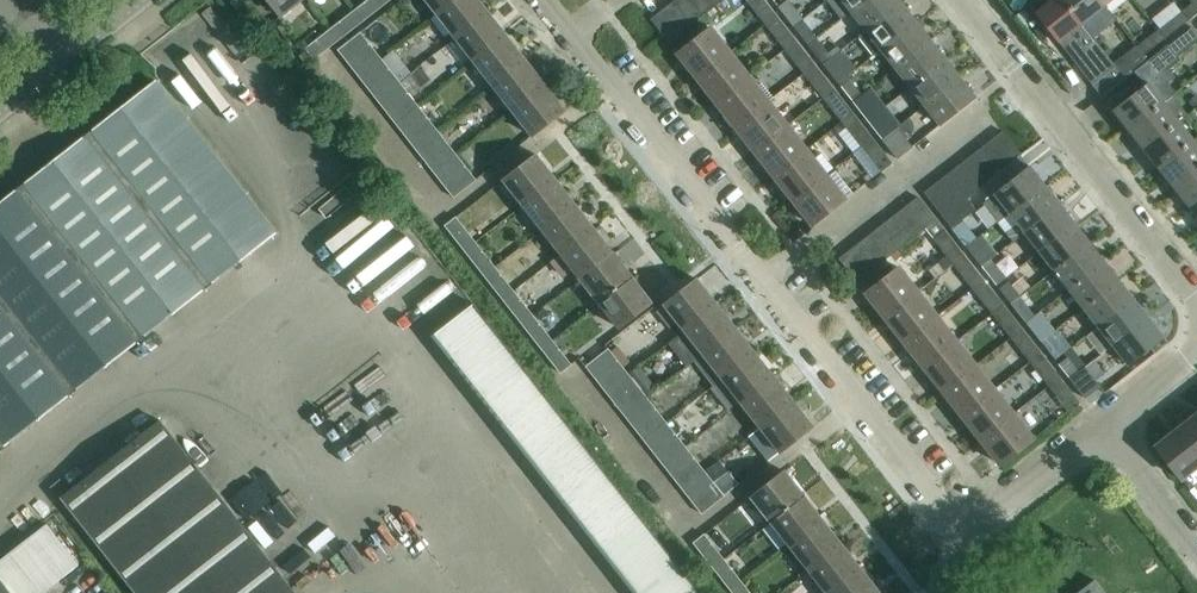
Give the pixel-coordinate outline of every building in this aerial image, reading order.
[(300,0),(269,0),(270,1),(281,15),(300,0)] [(388,0),(366,0),(355,9),(363,20),(388,0)] [(436,12),(451,0),(427,0),(436,12)] [(480,0),(451,0),(436,12),(455,36),(488,11),(480,0)] [(702,15),(691,0),(674,0),(673,1),(691,23),(702,15)] [(707,11),(714,6),(709,0),(691,0),(702,15),(707,11)] [(776,15),(765,0),(747,0),(765,23),(776,15)] [(779,6),(778,6),(793,26),(803,18),(788,0),(786,0),(779,6)] [(808,17),(821,9),(815,0),(797,0),(808,17)] [(865,0),(827,0),(841,18),(851,11),(865,0)] [(901,1),(900,0),(865,0),(851,11),(865,29),(901,1)] [(1036,11),(1058,40),(1059,40),(1093,83),(1116,65),(1114,62),(1093,37),(1064,0),(1049,0),(1049,1),(1036,11)] [(1093,37),(1116,19),(1104,4),(1101,0),(1064,0),(1093,37)] [(1188,19),(1196,12),(1196,0),(1190,0),(1192,2),(1180,11),(1187,20),(1188,19)] [(680,32),(687,26),(691,23),(673,1),(662,9),(680,32)] [(880,48),(916,20),(901,1),(865,29),(857,35),(872,54),(880,47),(880,48)] [(338,39),(363,20),(355,9),(330,28),(338,39)] [(668,41),(680,32),(662,9),(651,18),(668,41)] [(507,35),(488,11),(455,36),(474,61),(507,35)] [(1166,37),(1187,20),(1180,11),(1159,27),(1166,37)] [(784,48),(795,39),(776,15),(765,23),(784,48)] [(808,44),(817,37),(803,18),(793,26),(808,44)] [(895,66),(930,38),(916,20),(880,48),(895,66)] [(697,77),(730,51),(711,26),(677,52),(697,77)] [(1173,93),(1165,83),(1174,77),(1168,69),(1180,60),(1177,56),(1196,40),(1196,34),(1191,26),(1147,60),(1148,60),(1134,71),(1145,85),(1113,110),(1128,129),(1173,93)] [(1144,54),(1166,37),(1159,27),(1137,44),(1144,54)] [(314,58),(332,44),(338,39),(330,28),(306,47),(314,58)] [(347,62),(369,44),(360,32),(337,49),(347,62)] [(474,61),(494,86),(526,60),(507,35),(474,61)] [(822,62),(831,55),(817,37),(808,44),(811,48),(822,62)] [(910,85),(945,57),(930,38),(895,66),(910,85)] [(804,72),(814,64),(795,39),(784,48),(804,72)] [(379,57),(369,44),(347,62),(357,74),(379,57)] [(1137,44),(1114,62),(1116,65),(1125,77),(1134,70),(1134,71),(1148,60),(1147,60),(1143,55),(1144,54),(1137,44)] [(697,77),(716,101),(749,75),(730,51),(697,77)] [(837,82),(846,74),(831,55),(822,62),(837,82)] [(389,69),(379,57),(357,74),(366,87),(389,69)] [(925,105),(961,78),(945,57),(910,85),(925,105)] [(546,85),(526,60),(494,86),(513,110),(546,85)] [(823,97),(834,88),(814,64),(804,72),(823,97)] [(1093,83),(1092,84),(1102,96),(1125,77),(1116,65),(1093,83)] [(366,87),(376,99),(399,81),(389,69),(366,87)] [(852,100),(861,93),(846,74),(837,82),(852,100)] [(762,83),(758,86),(749,75),(716,101),(735,126),(768,100),(772,97),(762,83)] [(940,124),(975,96),(961,78),(925,105),(940,124)] [(139,338),(275,231),(157,81),(21,188),(139,338)] [(408,93),(399,81),(376,99),(386,111),(408,93)] [(546,85),(513,110),(532,135),(565,109),(546,85)] [(842,121),(853,113),(834,88),(823,97),(842,121)] [(885,91),(875,96),(886,115),(895,110),(885,91)] [(386,111),(396,123),(418,106),(408,93),(386,111)] [(866,119),(876,112),(861,93),(852,100),(866,119)] [(1142,147),(1188,112),(1173,93),(1128,129),(1142,147)] [(735,126),(754,150),(787,124),(768,100),(735,126)] [(428,118),(418,106),(396,123),(405,136),(428,118)] [(882,139),(891,132),(876,112),(866,119),(882,139)] [(1157,167),(1194,138),(1186,128),(1195,121),(1188,112),(1142,147),(1157,167)] [(842,121),(861,146),(872,137),(853,113),(842,121)] [(405,136),(415,148),(437,130),(428,118),(405,136)] [(774,175),(807,149),(787,124),(754,150),(774,175)] [(897,158),(912,146),(897,127),(891,132),(882,139),(897,158)] [(447,142),(437,130),(415,148),(425,160),(447,142)] [(1009,163),(1021,154),(1002,130),(991,139),(1009,163)] [(1196,166),(1196,136),(1194,138),(1157,167),(1172,185),(1196,166)] [(880,170),(891,162),(872,137),(861,146),(880,170)] [(999,171),(1009,163),(991,139),(980,147),(999,171)] [(425,160),(434,172),(457,155),(447,142),(425,160)] [(988,179),(998,172),(999,171),(980,147),(970,155),(988,179)] [(793,199),(826,174),(807,149),(774,175),(793,199)] [(536,154),(504,179),(523,204),(556,178),(549,170),(536,154)] [(467,167),(457,155),(434,172),(444,184),(467,167)] [(975,189),(988,179),(970,155),(957,165),(975,189)] [(964,198),(967,195),(975,189),(957,165),(946,174),(964,198)] [(1009,213),(1045,185),(1030,165),(994,193),(1003,205),(991,213),(996,221),(1009,212),(1009,213)] [(1196,197),(1196,166),(1172,185),(1187,204),(1196,197)] [(454,197),(476,179),(467,167),(444,184),(454,197)] [(812,224),(845,198),(826,174),(793,199),(812,224)] [(954,206),(964,198),(946,174),(936,182),(954,206)] [(568,194),(556,178),(523,204),(543,228),(575,203),(568,194)] [(942,215),(954,206),(936,182),(924,191),(942,215)] [(1024,231),(1060,204),(1045,185),(1009,213),(1017,222),(1005,231),(1012,240),(1024,231)] [(139,338),(21,188),(0,204),(0,439),(4,443),(139,338)] [(357,225),(383,202),(373,192),(348,215),(357,225)] [(951,226),(976,206),(967,195),(964,198),(954,206),(942,215),(951,226)] [(924,228),(931,223),(936,219),(932,215),(918,196),(906,205),(924,228)] [(1187,204),(1196,217),(1196,197),(1187,204)] [(575,203),(543,228),(562,252),(594,227),(575,203)] [(1038,250),(1074,222),(1060,204),(1024,231),(1038,250)] [(913,237),(924,228),(906,205),(895,214),(913,237)] [(378,214),(360,226),(368,237),(385,224),(378,214)] [(902,245),(913,237),(895,214),(884,222),(902,245)] [(465,249),(476,241),(456,216),(445,224),(465,249)] [(890,254),(902,245),(884,222),(873,231),(890,254)] [(1053,268),(1089,241),(1074,222),(1038,250),(1053,268)] [(613,252),(612,251),(606,243),(594,227),(562,252),(551,262),(562,277),(574,267),(582,277),(613,252)] [(953,263),(964,254),(945,229),(933,238),(946,254),(940,259),(945,266),(951,261),(953,263)] [(879,263),(890,254),(873,231),(861,240),(879,263)] [(981,264),(990,258),(975,238),(966,245),(981,264)] [(867,272),(875,266),(879,263),(861,240),(850,249),(867,272)] [(484,274),(495,265),(476,241),(465,249),(484,274)] [(1068,288),(1104,259),(1089,241),(1053,268),(1068,288)] [(856,280),(859,278),(867,272),(850,249),(839,258),(856,280)] [(632,277),(613,252),(582,277),(601,301),(632,277)] [(972,287),(983,279),(964,254),(953,263),(972,287)] [(995,283),(1004,276),(990,258),(981,264),(995,283)] [(1082,306),(1118,278),(1104,259),(1068,288),(1082,306)] [(504,298),(514,290),(495,265),(484,274),(504,298)] [(444,311),(470,295),(452,266),(426,283),(444,311)] [(898,266),(884,277),(865,292),(884,316),(917,290),(898,266)] [(633,316),(651,302),(651,301),(632,277),(601,301),(620,325),(633,316)] [(665,304),(684,328),(716,302),(697,278),(665,304)] [(1097,324),(1133,297),(1118,278),(1082,306),(1097,324)] [(991,312),(1002,303),(983,279),(972,287),(991,312)] [(1009,282),(1000,288),(1010,302),(1019,295),(1009,282)] [(523,323),(534,314),(514,290),(504,298),(523,323)] [(904,341),(937,315),(917,290),(884,316),(904,341)] [(1025,321),(1034,314),(1019,295),(1010,302),(1025,321)] [(1112,344),(1148,316),(1133,297),(1097,324),(1112,344)] [(473,302),(434,333),(638,592),(701,592),(473,302)] [(703,352),(735,327),(716,302),(684,328),(703,352)] [(1011,336),(1022,328),(1002,303),(991,312),(1011,336)] [(542,347),(553,339),(534,314),(523,323),(542,347)] [(1040,340),(1049,333),(1034,314),(1025,321),(1040,340)] [(651,315),(634,321),(644,346),(660,340),(651,315)] [(923,365),(956,339),(937,315),(904,341),(923,365)] [(1127,364),(1163,335),(1148,316),(1112,344),(1127,364)] [(722,377),(754,352),(735,327),(703,352),(722,377)] [(1030,361),(1041,352),(1022,328),(1011,336),(1030,361)] [(1054,357),(1063,350),(1052,337),(1043,344),(1054,357)] [(602,338),(579,355),(585,363),(608,345),(602,338)] [(561,371),(572,363),(553,339),(542,347),(561,371)] [(923,365),(942,390),(975,364),(956,339),(923,365)] [(618,358),(612,351),(608,345),(585,363),(595,376),(618,358)] [(731,409),(741,402),(774,376),(754,352),(722,377),(712,385),(731,409)] [(1041,352),(1030,361),(1049,386),(1060,377),(1041,352)] [(1068,356),(1059,363),(1069,377),(1078,370),(1068,356)] [(628,371),(618,358),(595,376),(605,389),(628,371)] [(962,414),(995,389),(975,364),(942,390),(962,414)] [(1085,397),(1100,385),(1084,365),(1078,370),(1069,377),(1070,378),(1085,397)] [(615,401),(637,383),(628,371),(605,389),(615,401)] [(680,376),(665,385),(676,404),(691,395),(680,376)] [(774,376),(741,402),(760,426),(793,401),(774,376)] [(1068,410),(1079,402),(1060,377),(1049,386),(1068,410)] [(647,396),(637,383),(615,401),(624,413),(647,396)] [(706,389),(688,409),(702,423),(721,403),(706,389)] [(981,439),(1014,413),(995,389),(962,414),(981,439)] [(634,426),(657,408),(647,396),(624,413),(634,426)] [(812,425),(793,401),(760,426),(780,451),(812,425)] [(666,420),(657,408),(634,426),(643,438),(666,420)] [(1180,426),(1196,448),(1196,412),(1180,426)] [(981,439),(1000,464),(1033,438),(1014,413),(981,439)] [(158,418),(60,495),(137,592),(295,592),(158,418)] [(676,433),(673,429),(666,420),(643,438),(653,450),(676,433)] [(1180,478),(1196,465),(1196,448),(1180,426),(1155,445),(1180,478)] [(685,445),(676,433),(653,450),(662,463),(685,445)] [(695,457),(686,446),(685,445),(662,463),(672,475),(695,457)] [(682,487),(704,470),(704,469),(698,462),(695,457),(672,475),(682,487)] [(714,482),(704,470),(682,487),(691,500),(714,482)] [(750,496),(769,520),(803,494),(784,470),(766,484),(750,496)] [(714,482),(691,500),(701,512),(724,495),(714,482)] [(803,494),(769,520),(789,545),(822,519),(803,494)] [(822,519),(789,545),(808,570),(842,543),(822,519)] [(34,591),(74,559),(45,523),(0,559),(0,592),(36,592),(34,591)] [(712,565),(723,556),(704,531),(693,540),(712,565)] [(808,570),(827,592),(829,592),(861,568),(854,559),(842,543),(808,570)] [(731,589),(742,581),(723,556),(712,565),(731,589)] [(861,568),(829,592),(880,592),(861,568)] [(1094,578),(1075,592),(1105,592),(1094,578)] [(742,581),(731,589),(734,592),(752,592),(742,581)]
